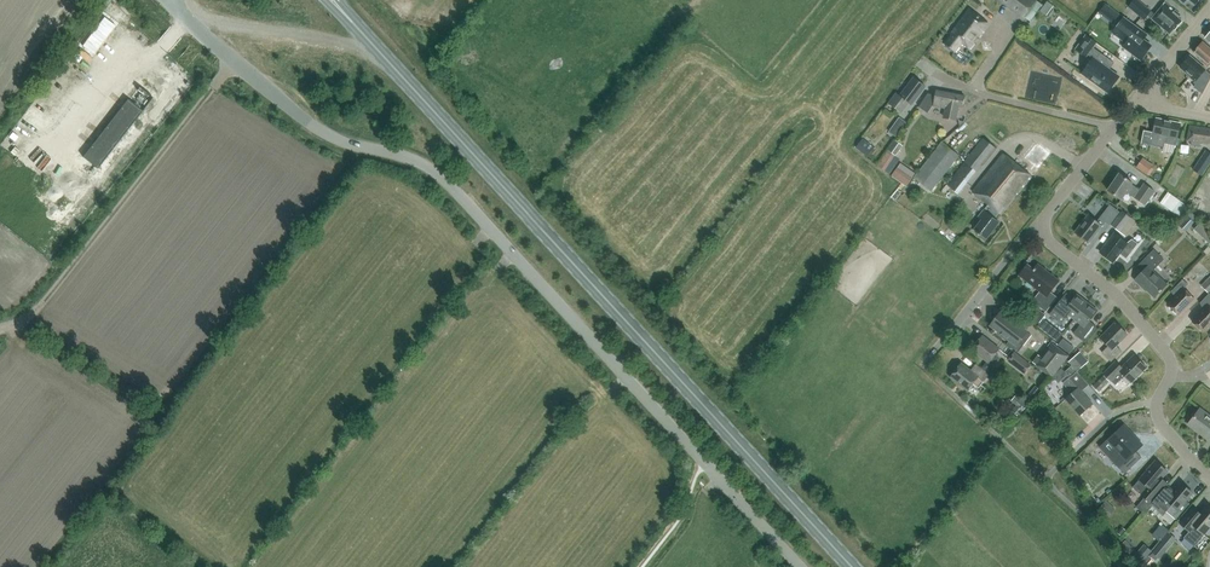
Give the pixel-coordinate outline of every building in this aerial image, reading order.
[(1036,0),(997,0),(1023,19),(1036,0)] [(1165,3),(1155,14),(1139,0),(1133,0),(1128,6),(1145,19),(1148,15),(1169,33),(1173,28),(1175,29),(1181,21),(1177,17),(1179,14),(1165,3)] [(1119,15),(1106,6),(1101,12),(1114,22),(1119,15)] [(969,8),(949,33),(951,35),(944,44),(955,52),(962,43),(970,49),(990,24),(969,8)] [(1147,34),(1134,25),(1124,17),(1113,33),(1126,42),(1124,45),(1134,52),(1133,54),(1140,59),(1141,57),(1142,58),(1142,57),(1143,58),(1148,52),(1147,51),(1151,45),(1143,39),(1147,34)] [(1093,47),(1096,42),(1086,34),(1076,49),(1085,56),(1087,54),(1093,58),(1082,73),(1108,92),(1119,76),(1109,69),(1114,62),(1093,47)] [(1202,42),(1194,52),(1204,60),(1202,62),(1208,66),(1209,64),(1209,48),(1202,42)] [(1190,76),(1198,83),(1195,87),(1202,93),(1209,76),(1209,74),(1190,56),(1181,66),(1191,75),(1190,76)] [(922,91),(919,89),(922,85),(914,79),(901,95),(897,92),(889,104),(902,114),(910,103),(911,104),(922,91)] [(128,100),(83,157),(98,169),(153,98),(140,87),(130,101),(128,100)] [(945,108),(943,117),(956,119),(959,106),(963,107),(965,95),(936,90),(935,94),(928,93),(919,107),(928,112),(932,105),(945,108)] [(897,116),(888,131),(896,136),(905,120),(897,116)] [(1144,130),(1141,143),(1142,143),(1142,142),(1164,146),(1164,142),(1176,144),(1180,123),(1156,118),(1153,132),(1144,130)] [(1200,142),(1209,143),(1209,129),(1189,126),(1187,140),(1192,140),(1191,145),(1199,146),(1200,142)] [(984,137),(964,161),(965,161),(946,184),(958,193),(982,163),(983,164),(996,147),(984,137)] [(874,147),(863,138),(856,147),(867,156),(874,147)] [(903,145),(896,140),(889,150),(896,155),(903,145)] [(942,141),(914,177),(931,190),(959,155),(942,141)] [(1193,169),(1202,176),(1209,164),(1209,152),(1206,149),(1193,169)] [(895,155),(887,150),(877,165),(884,170),(895,155)] [(1003,153),(972,192),(988,205),(984,210),(983,210),(978,216),(982,219),(975,228),(986,238),(999,222),(994,218),(999,213),(1001,215),(1032,176),(1003,153)] [(1152,167),(1142,159),(1136,167),(1147,174),(1152,167)] [(907,185),(913,177),(897,167),(892,175),(907,185)] [(1131,184),(1133,182),(1119,173),(1108,190),(1121,199),(1126,192),(1145,205),(1154,191),(1144,183),(1139,189),(1131,184)] [(1188,206),(1168,192),(1160,202),(1180,216),(1188,206)] [(1088,215),(1075,232),(1089,243),(1106,221),(1110,224),(1119,212),(1110,205),(1098,222),(1088,215)] [(1131,218),(1123,211),(1112,226),(1120,232),(1131,218)] [(1180,225),(1185,231),(1194,222),(1188,216),(1180,225)] [(1209,243),(1209,230),(1201,222),(1194,229),(1209,243)] [(1127,243),(1114,233),(1100,251),(1114,262),(1120,254),(1128,259),(1129,259),(1128,258),(1139,244),(1132,239),(1132,240),(1127,243)] [(1154,249),(1137,267),(1142,272),(1135,279),(1143,287),(1144,285),(1155,296),(1167,284),(1153,271),(1164,259),(1154,249)] [(1059,280),(1038,264),(1034,269),(1027,264),(1015,281),(1020,275),(1041,291),(1033,300),(1046,311),(1057,296),(1051,291),(1059,280)] [(1201,285),(1208,292),(1209,291),(1209,276),(1201,285)] [(1195,299),(1184,289),(1189,284),(1184,279),(1172,291),(1177,296),(1169,304),(1179,315),(1195,299)] [(1062,322),(1069,313),(1075,318),(1088,302),(1077,294),(1073,299),(1067,294),(1051,314),(1062,322)] [(1098,310),(1088,302),(1075,318),(1081,323),(1076,330),(1081,333),(1078,336),(1086,341),(1095,329),(1088,324),(1098,310)] [(1208,305),(1193,321),(1204,331),(1209,324),(1209,306),(1208,305)] [(1029,317),(1038,324),(1045,314),(1036,307),(1029,317)] [(999,332),(998,333),(1006,340),(1007,338),(1010,340),(1007,344),(1017,352),(1031,335),(1001,312),(990,325),(999,332)] [(1044,319),(1038,327),(1047,334),(1053,326),(1044,319)] [(1111,361),(1122,350),(1117,345),(1128,334),(1116,321),(1100,337),(1109,345),(1103,352),(1111,361)] [(982,336),(972,349),(993,366),(1000,357),(995,353),(999,349),(982,336)] [(1064,349),(1070,353),(1075,347),(1069,343),(1064,349)] [(1068,356),(1053,344),(1037,364),(1052,377),(1068,356)] [(1008,361),(1024,373),(1031,365),(1015,352),(1008,361)] [(1115,385),(1124,376),(1131,382),(1147,367),(1134,355),(1122,368),(1115,361),(1103,373),(1115,385)] [(989,374),(976,363),(971,370),(961,362),(950,377),(967,390),(973,383),(979,387),(989,374)] [(1066,371),(1071,376),(1077,371),(1072,365),(1066,371)] [(1077,371),(1070,378),(1064,383),(1073,393),(1066,399),(1081,416),(1094,404),(1082,391),(1090,385),(1077,371)] [(1109,381),(1103,375),(1092,386),(1098,392),(1109,381)] [(1037,395),(1041,390),(1036,386),(1024,399),(1030,404),(1037,395)] [(1016,394),(1011,401),(1017,405),(1012,411),(1018,416),(1028,404),(1016,394)] [(1209,439),(1209,416),(1200,409),(1188,424),(1209,440),(1209,439)] [(1142,445),(1124,425),(1109,439),(1123,454),(1114,462),(1125,474),(1142,457),(1136,451),(1142,445)] [(1133,487),(1152,503),(1163,490),(1168,483),(1162,478),(1168,471),(1156,461),(1133,487)] [(1186,501),(1192,493),(1181,483),(1174,491),(1167,486),(1151,505),(1163,515),(1167,511),(1176,519),(1190,504),(1189,503),(1189,504),(1186,501)] [(1091,494),(1087,498),(1092,503),(1095,500),(1096,499),(1091,494)] [(1108,518),(1116,508),(1106,500),(1098,509),(1108,518)] [(1146,509),(1140,504),(1137,508),(1143,513),(1146,509)] [(1193,507),(1180,523),(1190,531),(1185,537),(1194,546),(1205,533),(1209,532),(1209,507),(1207,504),(1200,513),(1193,507)] [(1121,536),(1126,530),(1121,526),(1116,532),(1121,536)] [(1159,558),(1170,545),(1163,539),(1152,552),(1159,558)] [(1152,551),(1144,544),(1133,556),(1141,563),(1152,551)]
